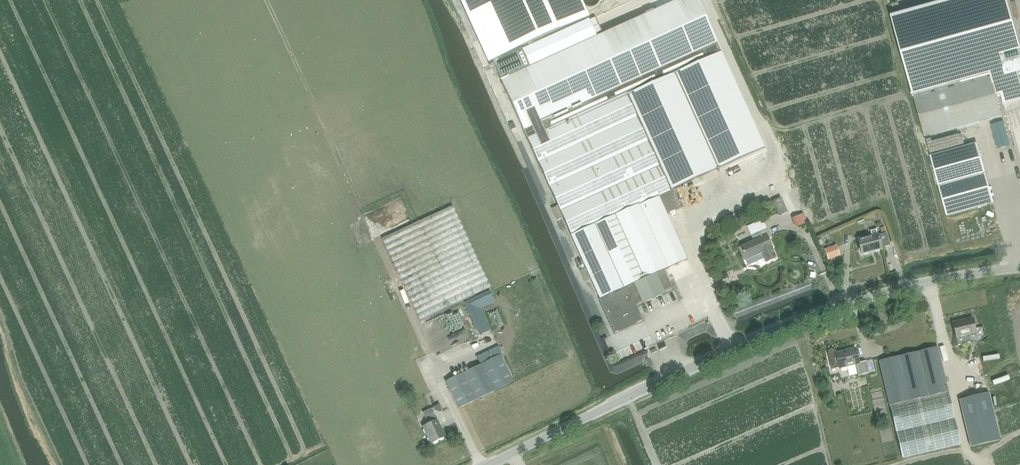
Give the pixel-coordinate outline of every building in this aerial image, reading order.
[(491,63),(588,19),(579,0),(462,0),(491,63)] [(501,82),(557,206),(552,208),(557,220),(563,217),(586,268),(580,271),(585,282),(591,280),(615,333),(642,320),(627,287),(687,260),(667,215),(682,208),(674,189),(765,148),(698,0),(683,0),(598,38),(589,19),(522,49),(531,69),(501,82)] [(891,17),(925,138),(933,135),(934,140),(958,134),(957,129),(1002,116),(996,97),(1000,95),(1019,90),(1019,85),(1017,74),(1019,73),(1019,48),(1007,0),(953,0),(891,17)] [(1003,122),(991,125),(998,148),(1010,145),(1003,122)] [(947,216),(993,203),(977,144),(931,157),(947,216)] [(731,193),(745,188),(742,182),(758,176),(756,171),(740,177),(742,183),(729,188),(731,193)] [(453,206),(382,239),(420,321),(491,288),(453,206)] [(726,213),(711,216),(713,227),(729,224),(726,213)] [(775,259),(776,258),(776,257),(775,257),(772,248),(773,248),(768,238),(770,237),(766,229),(751,236),(753,241),(740,247),(746,260),(761,253),(766,263),(775,259)] [(872,236),(858,239),(862,254),(881,249),(881,247),(889,245),(886,233),(878,235),(876,229),(870,231),(872,236)] [(835,247),(826,250),(828,257),(838,254),(835,247)] [(972,318),(952,323),(958,345),(970,342),(969,335),(976,333),(972,318)] [(890,406),(948,391),(936,346),(878,361),(890,406)] [(855,348),(836,353),(836,352),(835,350),(833,349),(831,349),(829,350),(828,352),(828,354),(832,370),(839,368),(855,364),(858,376),(869,373),(866,361),(859,363),(855,348)] [(513,382),(500,355),(446,381),(459,408),(513,382)] [(960,444),(948,391),(890,406),(902,458),(960,444)] [(989,393),(959,400),(970,448),(1000,440),(989,393)] [(435,415),(434,415),(432,409),(424,413),(426,419),(429,424),(423,427),(431,444),(445,437),(437,420),(435,415)]
